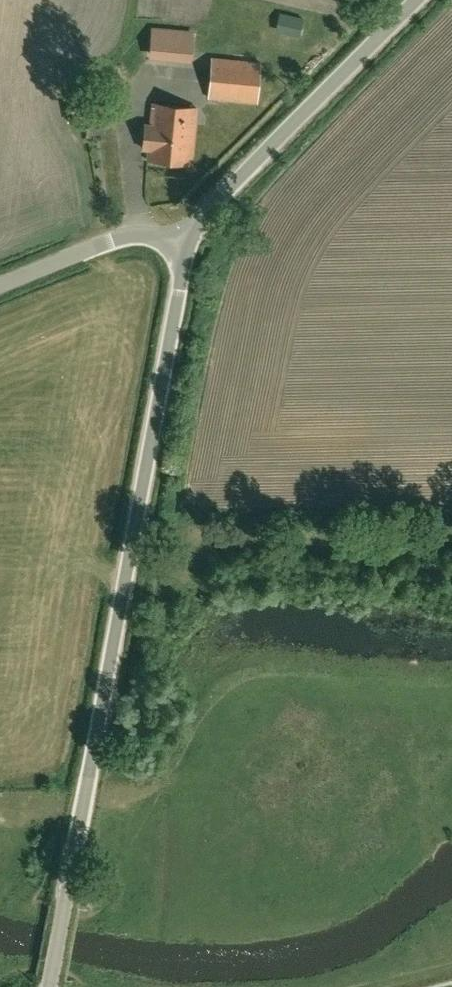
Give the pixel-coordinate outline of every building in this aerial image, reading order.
[(303,18),(280,13),(275,30),(299,36),(303,18)] [(150,53),(174,56),(177,32),(153,30),(150,53)] [(256,102),(260,63),(212,58),(209,97),(256,102)] [(191,164),(197,108),(153,104),(151,125),(145,125),(143,148),(148,149),(147,160),(191,164)]
